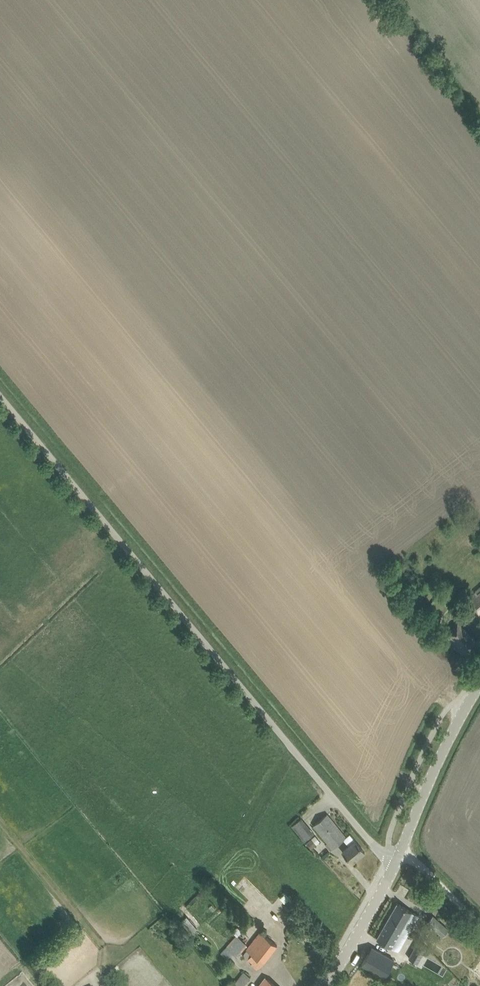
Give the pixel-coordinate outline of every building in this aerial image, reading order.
[(475,606),(479,611),(479,587),(475,592),(477,595),(471,601),(475,606)] [(441,635),(459,651),(467,657),(479,643),(454,622),(441,635)] [(327,814),(320,820),(313,825),(333,848),(344,839),(349,845),(342,851),(352,862),(365,851),(350,833),(346,836),(327,814)] [(301,818),(292,826),(304,841),(314,833),(301,818)] [(312,848),(317,844),(312,839),(308,842),(312,848)] [(208,920),(212,907),(195,902),(191,915),(208,920)] [(397,903),(387,920),(401,929),(407,919),(414,924),(419,915),(397,903)] [(180,921),(190,933),(197,928),(187,916),(180,921)] [(448,930),(433,916),(428,922),(443,936),(448,930)] [(377,938),(385,943),(399,951),(403,943),(396,939),(401,929),(387,920),(377,938)] [(246,949),(247,950),(243,955),(248,958),(247,959),(252,963),(250,965),(257,970),(258,967),(259,968),(277,945),(259,931),(246,949)] [(248,943),(238,933),(220,952),(227,958),(233,952),(237,955),(248,943)] [(418,941),(409,957),(418,962),(427,946),(418,941)] [(362,964),(370,969),(384,977),(394,960),(372,947),(362,964)] [(231,985),(243,985),(251,976),(243,971),(231,985)] [(265,977),(258,985),(277,985),(265,977)]
